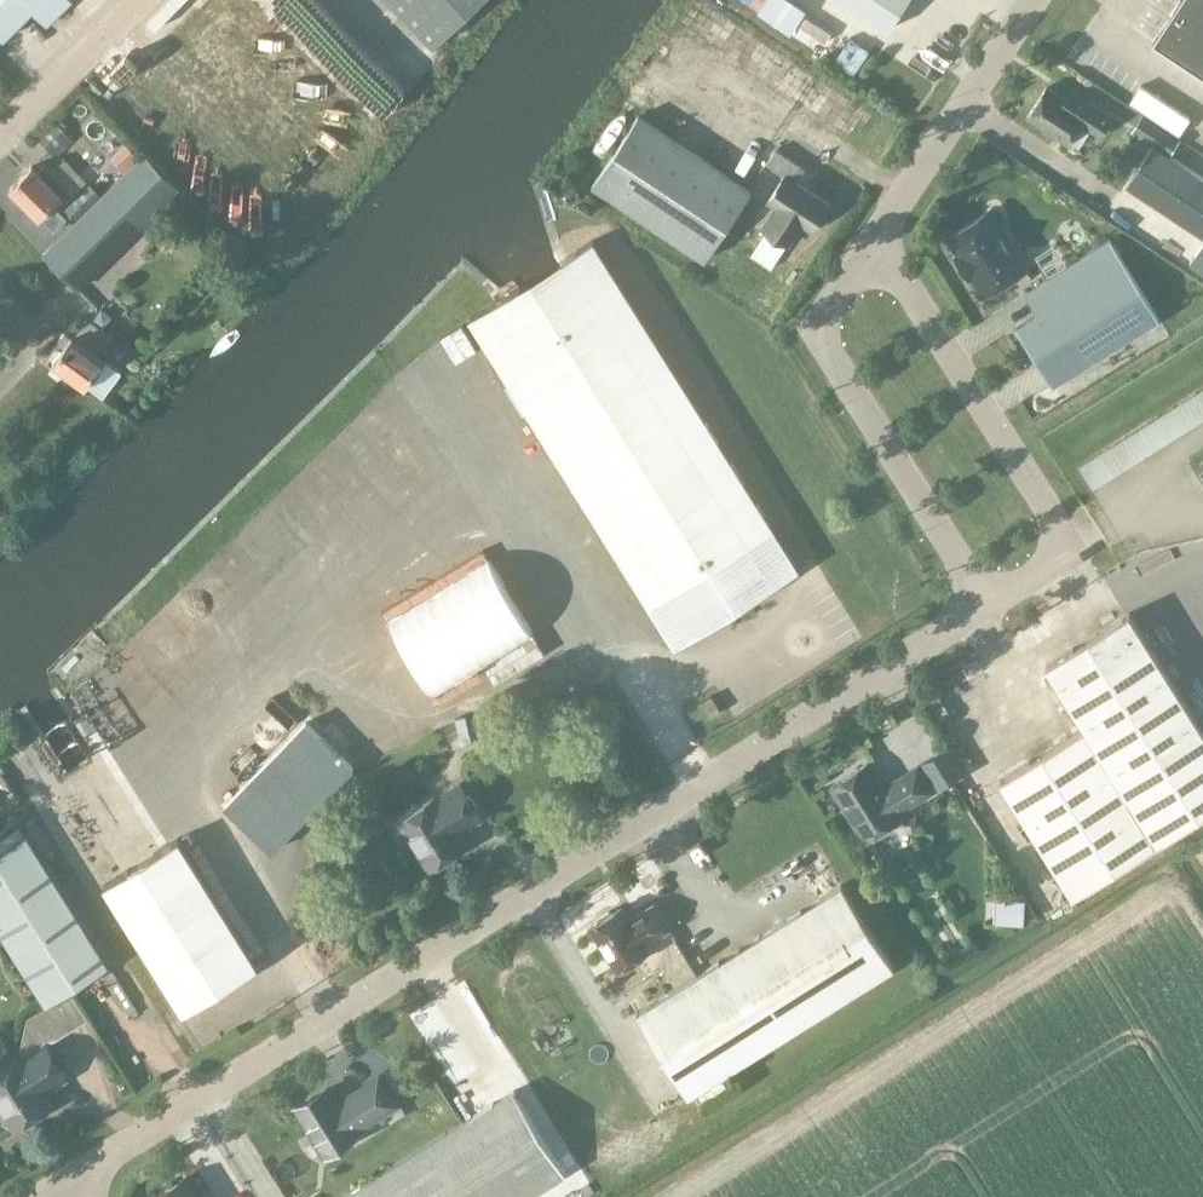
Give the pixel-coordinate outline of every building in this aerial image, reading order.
[(3,38),(24,18),(24,17),(32,9),(47,25),(72,0),(0,0),(0,35),(3,38)] [(745,1),(786,28),(802,3),(797,0),(746,0),(745,1)] [(886,29),(906,0),(843,0),(886,29)] [(1152,40),(1202,74),(1202,0),(1178,0),(1152,40)] [(854,66),(868,46),(856,37),(842,58),(854,66)] [(756,70),(767,51),(755,44),(743,63),(756,70)] [(1046,86),(1026,115),(1067,142),(1080,122),(1099,135),(1111,117),(1069,88),(1063,98),(1046,86)] [(637,115),(591,184),(705,259),(750,191),(637,115)] [(1152,143),(1125,184),(1202,236),(1202,177),(1152,143)] [(775,206),(761,227),(788,245),(802,223),(811,230),(829,203),(795,181),(804,168),(775,148),(766,162),(784,174),(767,200),(775,206)] [(102,194),(77,220),(44,253),(77,289),(180,187),(144,151),(102,194)] [(64,183),(63,183),(44,164),(37,172),(31,166),(10,187),(52,230),(66,217),(58,208),(74,193),(64,183)] [(77,220),(102,194),(89,182),(64,207),(77,220)] [(989,209),(947,236),(983,293),(1025,267),(989,209)] [(1165,236),(1157,247),(1176,261),(1184,250),(1165,236)] [(798,568),(592,239),(468,316),(675,646),(798,568)] [(1052,383),(1158,317),(1110,239),(1024,292),(1037,312),(1016,325),(1052,383)] [(1189,261),(1202,271),(1202,239),(1189,261)] [(97,355),(111,336),(89,319),(75,338),(72,336),(70,338),(63,333),(56,342),(63,347),(52,362),(55,364),(52,368),(62,375),(65,371),(86,387),(105,361),(97,355)] [(1072,449),(1084,471),(1202,409),(1202,380),(1072,449)] [(568,542),(574,556),(602,544),(596,530),(568,542)] [(1128,612),(1045,664),(1083,725),(999,778),(1071,893),(1202,811),(1202,732),(1128,612)] [(700,701),(709,716),(720,709),(711,695),(700,701)] [(866,762),(830,785),(863,838),(874,831),(876,834),(880,835),(889,829),(890,825),(888,823),(899,816),(897,812),(932,790),(916,765),(881,787),(866,762)] [(399,818),(430,867),(464,846),(454,831),(479,815),(460,784),(435,800),(432,796),(399,818)] [(0,832),(0,931),(46,1004),(109,965),(18,821),(0,832)] [(257,964),(177,837),(103,884),(183,1011),(257,964)] [(738,948),(790,1031),(893,966),(841,883),(738,948)] [(992,917),(1020,918),(1021,894),(993,892),(992,917)] [(599,916),(598,921),(589,926),(616,969),(648,950),(644,943),(668,928),(653,903),(628,919),(620,907),(612,912),(608,911),(599,916)] [(728,1069),(790,1031),(738,948),(676,987),(728,1069)] [(687,1095),(728,1069),(676,987),(635,1012),(687,1095)] [(65,1075),(46,1044),(21,1060),(18,1056),(0,1068),(0,1101),(16,1127),(50,1106),(40,1091),(65,1075)] [(393,1105),(376,1078),(335,1104),(328,1093),(299,1111),(325,1153),(354,1134),(352,1130),(393,1105)] [(341,1196),(524,1196),(565,1172),(513,1089),(341,1196)] [(184,1176),(151,1196),(198,1196),(184,1176)]
